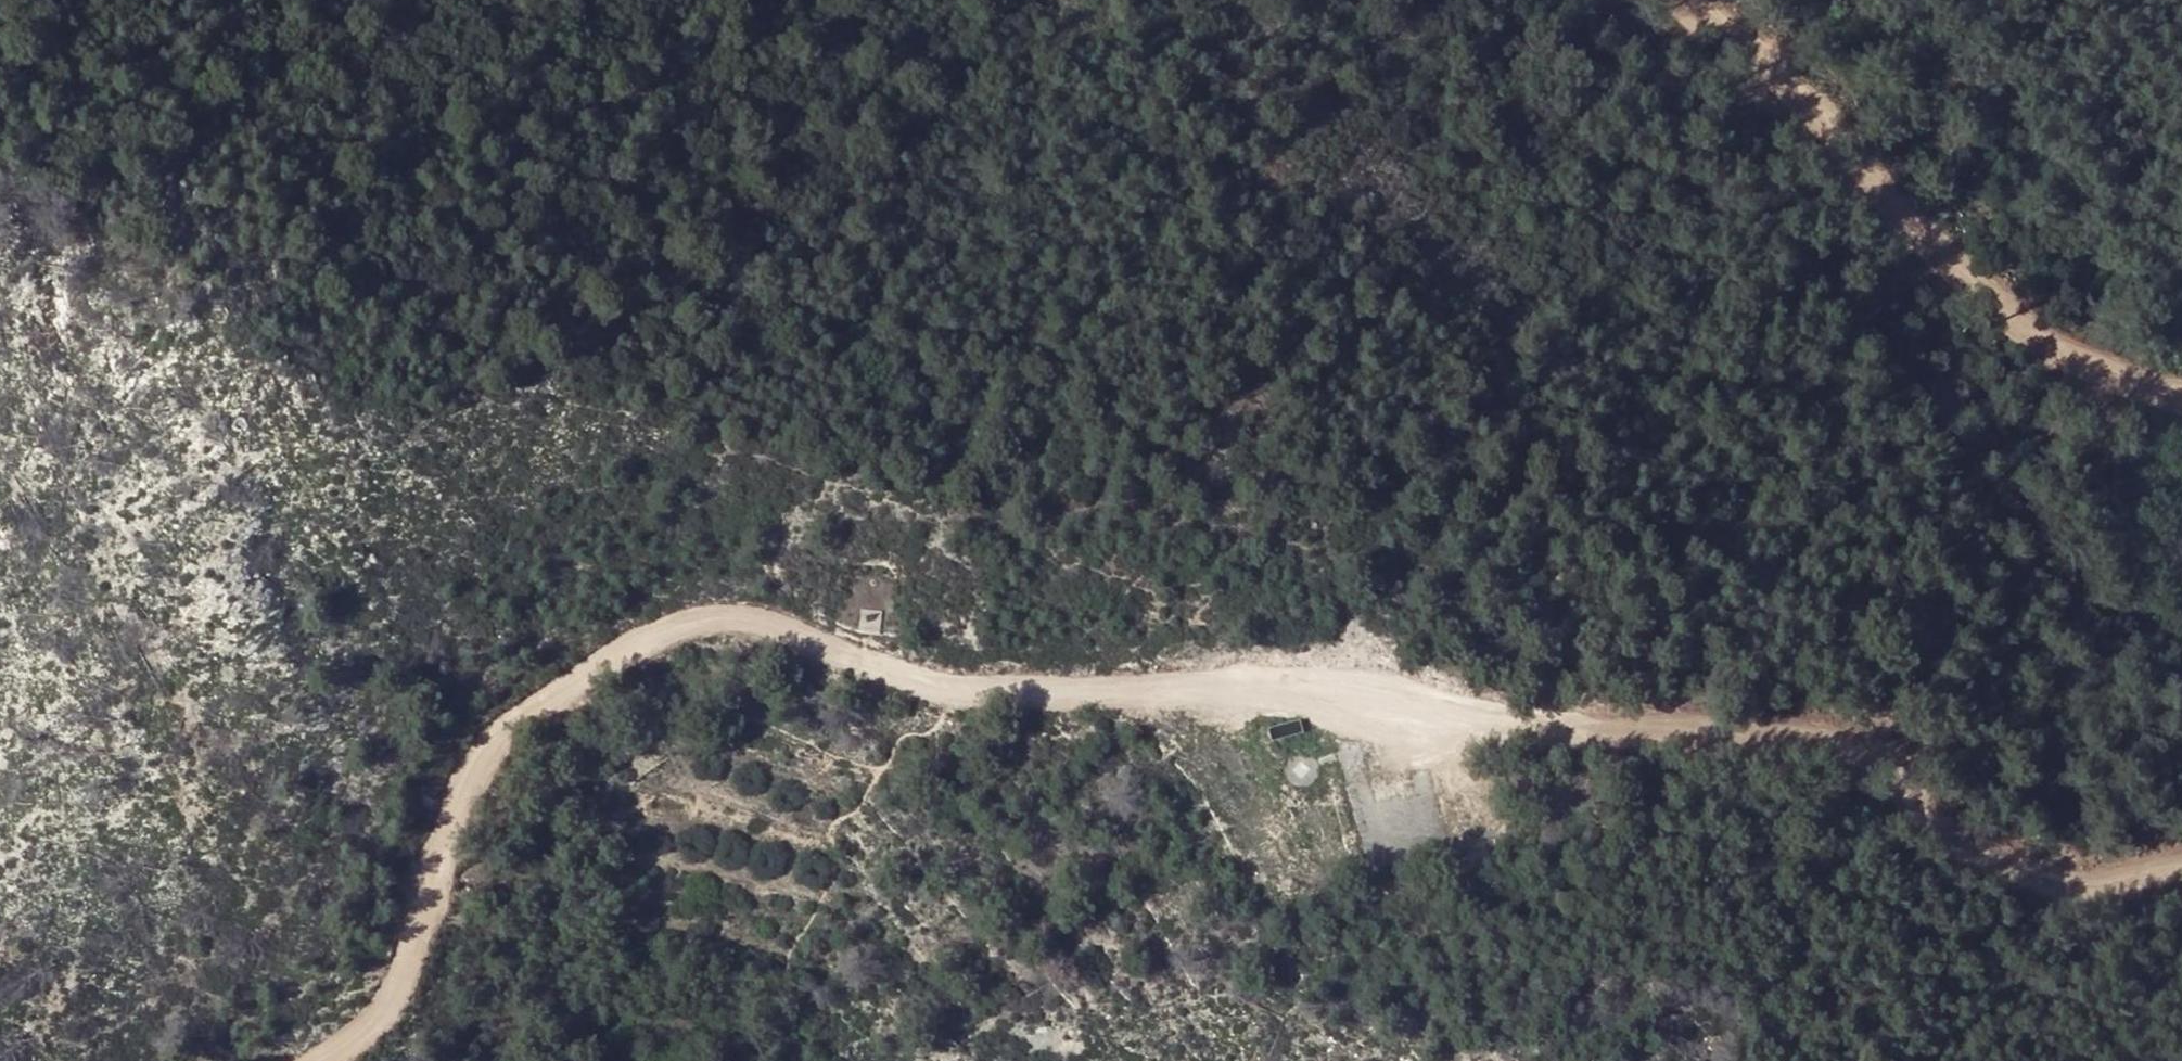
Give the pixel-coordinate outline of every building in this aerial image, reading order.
[(728,724),(724,720),(717,723),(717,729),(724,736),(729,730),(728,724)]
